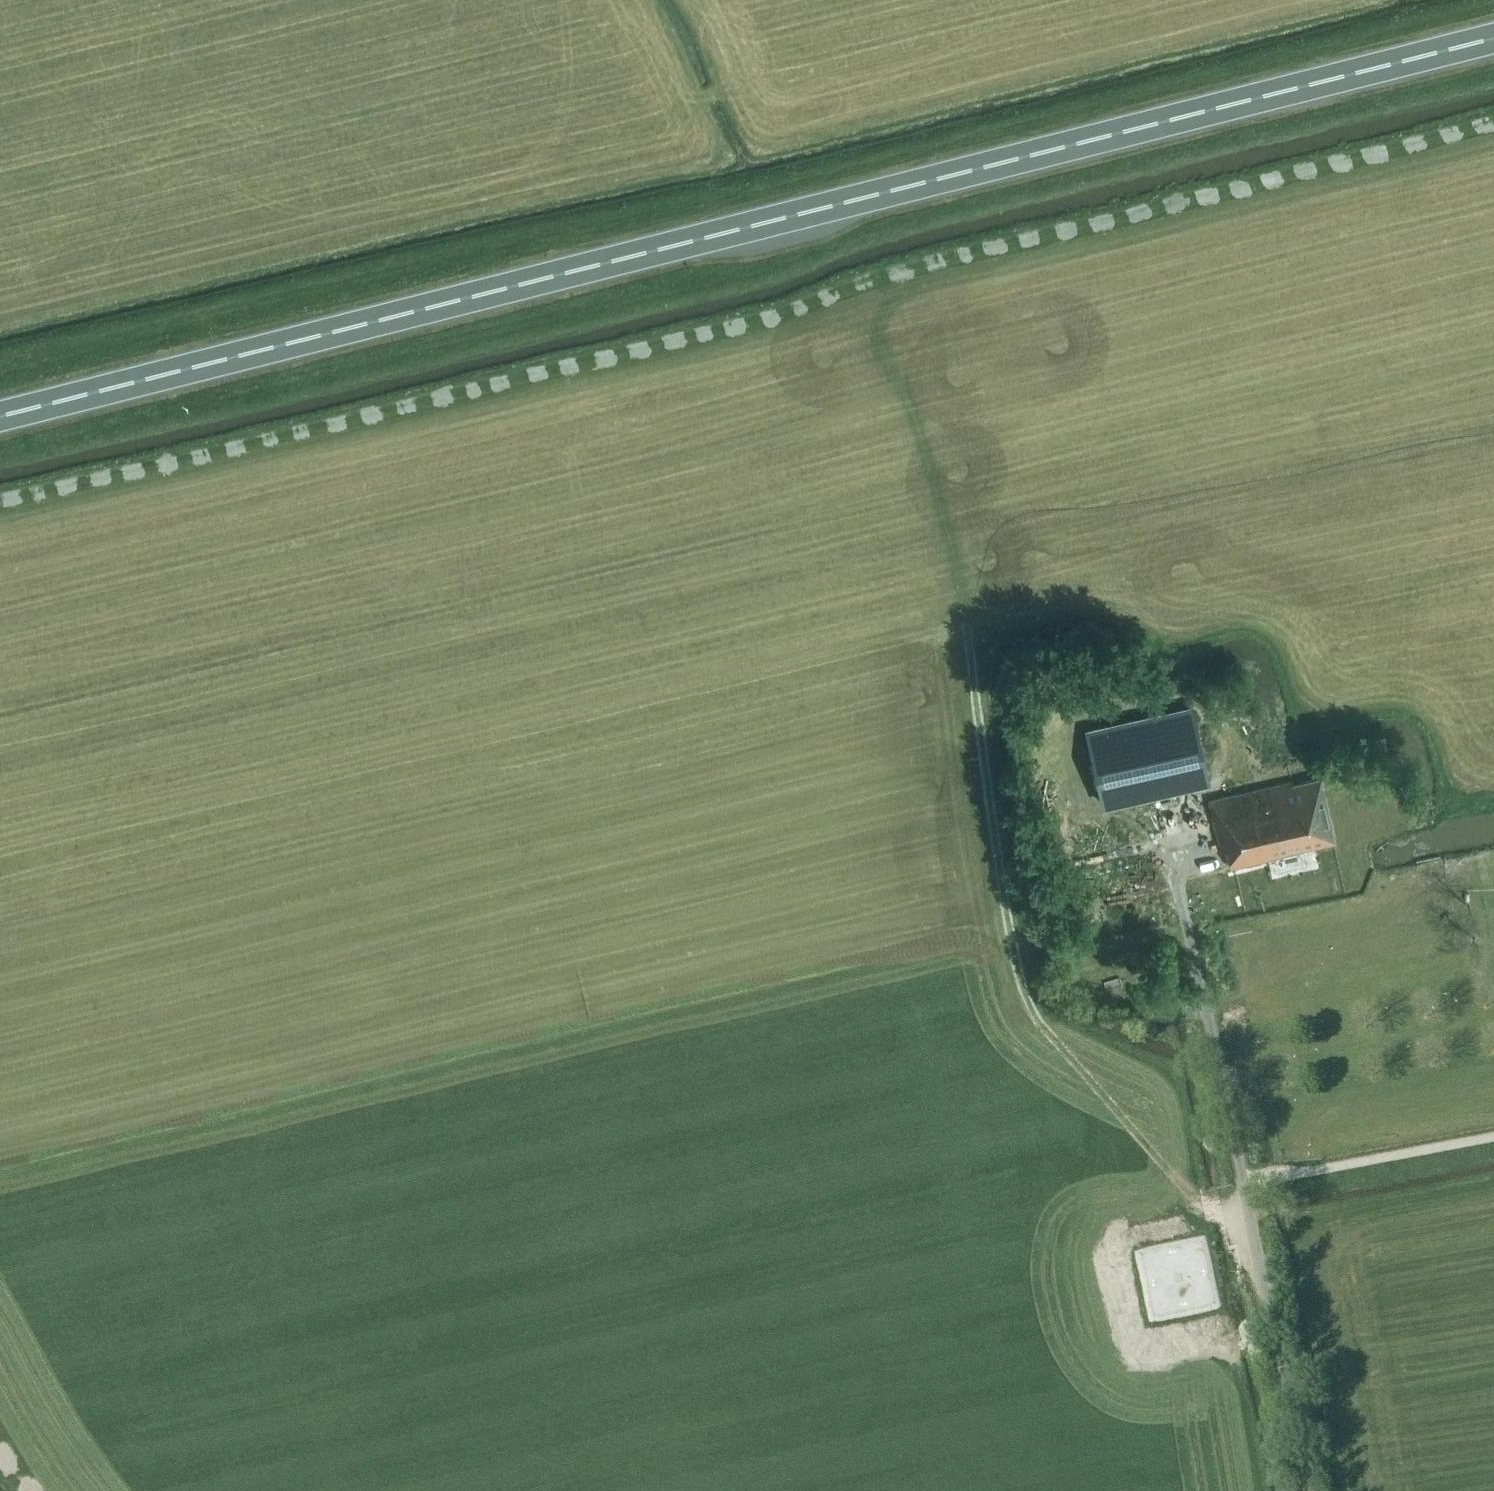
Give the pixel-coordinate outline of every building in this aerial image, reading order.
[(1194,710),(1088,734),(1103,803),(1209,779),(1194,710)] [(1295,784),(1295,781),(1211,801),(1222,850),(1227,849),(1232,868),(1307,851),(1306,848),(1335,842),(1321,779),(1295,784)]
